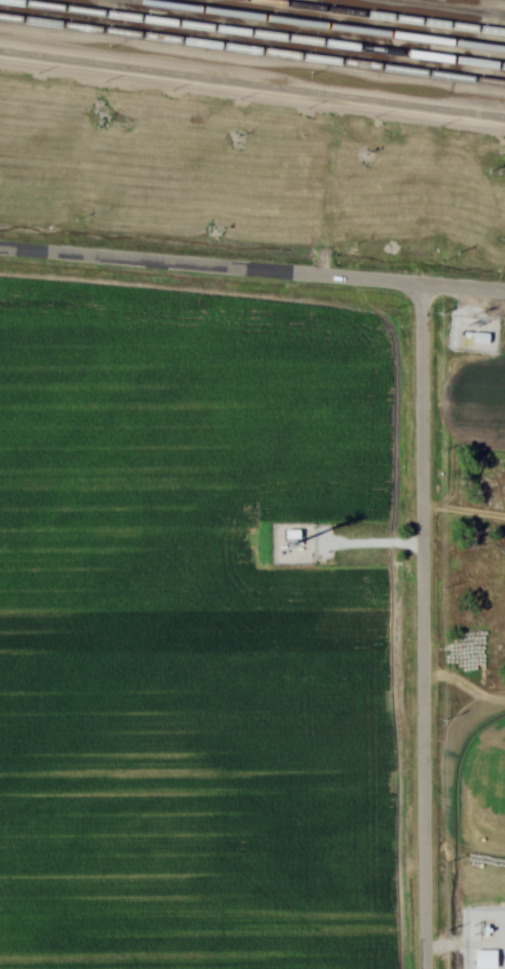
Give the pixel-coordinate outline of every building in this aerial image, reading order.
[(478,950),(478,968),(502,968),(502,950),(478,950)]
